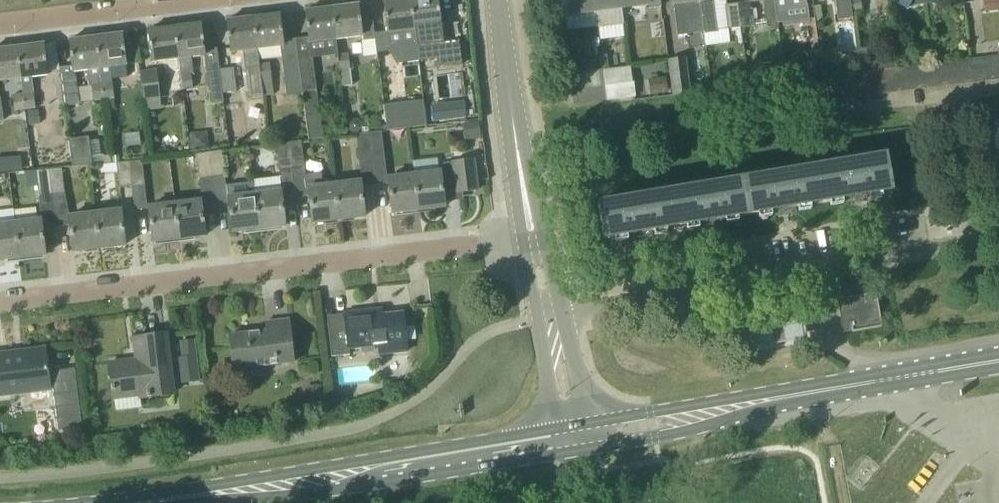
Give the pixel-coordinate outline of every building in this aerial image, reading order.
[(417,45),(411,0),(384,0),(383,0),(387,31),(374,33),(377,52),(389,51),(395,62),(408,60),(418,59),(417,45)] [(417,45),(436,43),(438,65),(462,62),(459,39),(443,41),(438,0),(411,0),(417,45)] [(567,13),(595,10),(593,0),(566,0),(567,13)] [(595,9),(597,28),(623,24),(623,22),(624,22),(621,0),(593,0),(595,10),(595,9)] [(624,22),(637,20),(635,4),(649,2),(650,7),(661,6),(660,0),(621,0),(624,22)] [(675,18),(674,18),(676,35),(687,33),(687,32),(703,30),(699,0),(672,0),(672,4),(673,4),(675,18)] [(703,30),(704,32),(717,30),(713,0),(699,0),(703,30)] [(766,8),(768,24),(778,23),(775,0),(764,0),(765,8),(766,8)] [(778,23),(788,21),(786,5),(786,0),(775,0),(778,23)] [(852,13),(862,12),(860,0),(850,0),(852,13)] [(738,3),(741,27),(753,25),(750,1),(738,3)] [(331,7),(335,38),(363,35),(358,3),(331,7)] [(741,27),(738,3),(725,4),(728,28),(741,27)] [(305,10),(309,37),(296,38),(301,75),(303,91),(316,90),(312,58),(337,54),(335,38),(331,7),(305,10)] [(257,48),(280,45),(284,44),(283,40),(280,13),(253,16),(257,48)] [(257,48),(253,16),(226,19),(230,51),(242,49),(245,67),(248,67),(250,81),(261,80),(259,63),(257,48)] [(174,26),(182,88),(192,87),(190,75),(194,74),(191,56),(204,54),(205,54),(205,50),(201,23),(174,26)] [(182,88),(174,26),(147,29),(151,61),(167,59),(169,75),(170,75),(172,89),(182,88)] [(113,96),(109,66),(126,64),(122,33),(95,36),(103,98),(113,96)] [(103,98),(95,36),(69,39),(73,65),(59,67),(64,106),(79,104),(75,70),(87,69),(89,86),(91,86),(92,99),(103,98)] [(303,91),(301,75),(296,38),(283,40),(284,44),(280,45),(286,93),(303,91)] [(20,77),(22,93),(24,108),(34,107),(32,91),(30,76),(48,73),(44,42),(16,46),(20,77)] [(16,46),(0,48),(0,80),(20,77),(16,46)] [(205,54),(204,54),(210,102),(223,101),(222,92),(219,69),(216,48),(205,50),(205,54)] [(348,52),(337,53),(342,85),(352,84),(350,69),(353,69),(351,53),(348,53),(348,52)] [(606,99),(631,96),(627,66),(608,69),(606,55),(600,55),(604,86),(605,86),(606,99)] [(990,57),(993,80),(998,79),(998,56),(990,57)] [(672,96),(690,94),(686,58),(668,61),(672,96)] [(273,94),(271,77),(270,62),(259,63),(261,80),(263,96),(273,94)] [(219,69),(222,92),(236,90),(233,67),(219,69)] [(139,72),(145,110),(162,108),(156,69),(139,72)] [(263,96),(261,80),(250,81),(252,97),(263,96)] [(605,86),(604,86),(574,90),(572,90),(574,103),(606,99),(605,86)] [(24,108),(22,93),(11,94),(13,109),(24,108)] [(423,100),(384,105),(387,130),(426,125),(423,100)] [(433,121),(466,117),(463,100),(431,105),(433,121)] [(29,125),(40,124),(37,109),(27,111),(29,125)] [(318,113),(306,115),(309,139),(322,138),(318,113)] [(351,119),(347,123),(348,129),(352,133),(359,132),(362,127),(361,122),(357,118),(351,119)] [(567,134),(568,144),(592,140),(590,130),(567,134)] [(381,131),(369,132),(368,132),(371,158),(384,156),(381,131)] [(359,160),(371,158),(368,132),(356,134),(359,160)] [(72,166),(92,164),(88,136),(69,139),(72,166)] [(292,168),(304,166),(301,140),(289,142),(292,168)] [(279,169),(292,168),(289,142),(276,143),(279,169)] [(212,178),(224,176),(223,167),(227,166),(226,156),(222,156),(221,151),(210,153),(212,178)] [(199,179),(212,178),(210,153),(196,154),(199,179)] [(103,155),(101,155),(102,163),(111,162),(110,154),(103,155)] [(885,154),(813,166),(820,203),(892,191),(885,154)] [(440,172),(414,176),(418,209),(444,206),(441,180),(455,179),(457,192),(477,190),(473,159),(443,163),(440,167),(440,172)] [(128,161),(131,186),(132,187),(146,186),(143,160),(128,161)] [(128,161),(116,163),(119,188),(131,186),(128,161)] [(813,166),(742,178),(748,215),(820,203),(813,166)] [(49,169),(52,193),(65,192),(62,168),(49,169)] [(39,194),(52,193),(49,169),(36,170),(39,194)] [(338,219),(334,185),(323,186),(321,172),(305,174),(307,189),(308,189),(313,222),(338,219)] [(418,209),(414,176),(388,179),(392,212),(418,209)] [(670,190),(676,227),(748,215),(742,178),(670,190)] [(360,182),(334,185),(338,219),(365,216),(360,182)] [(604,239),(676,227),(670,190),(598,202),(604,239)] [(281,191),(254,195),(258,229),(285,225),(281,191)] [(254,195),(228,198),(233,232),(258,229),(254,195)] [(174,204),(178,238),(205,235),(201,201),(174,204)] [(149,207),(149,208),(153,241),(178,238),(174,204),(149,207)] [(121,210),(94,213),(98,248),(125,245),(121,210)] [(98,248),(94,213),(69,216),(73,251),(98,248)] [(41,220),(15,223),(19,257),(45,254),(41,220)] [(15,223),(0,225),(0,260),(19,257),(15,223)] [(873,300),(836,306),(842,340),(881,333),(873,300)] [(327,320),(329,340),(331,356),(350,354),(349,348),(377,345),(378,355),(408,352),(408,344),(406,344),(403,312),(383,313),(383,308),(344,312),(344,318),(327,320)] [(801,317),(751,325),(757,355),(807,349),(801,317)] [(259,336),(249,337),(249,332),(229,334),(234,369),(293,362),(288,319),(266,322),(267,330),(259,331),(259,336)] [(173,394),(166,334),(134,338),(137,359),(108,363),(113,401),(173,394)] [(23,392),(25,407),(50,404),(49,389),(43,349),(0,354),(0,394),(23,392)]
